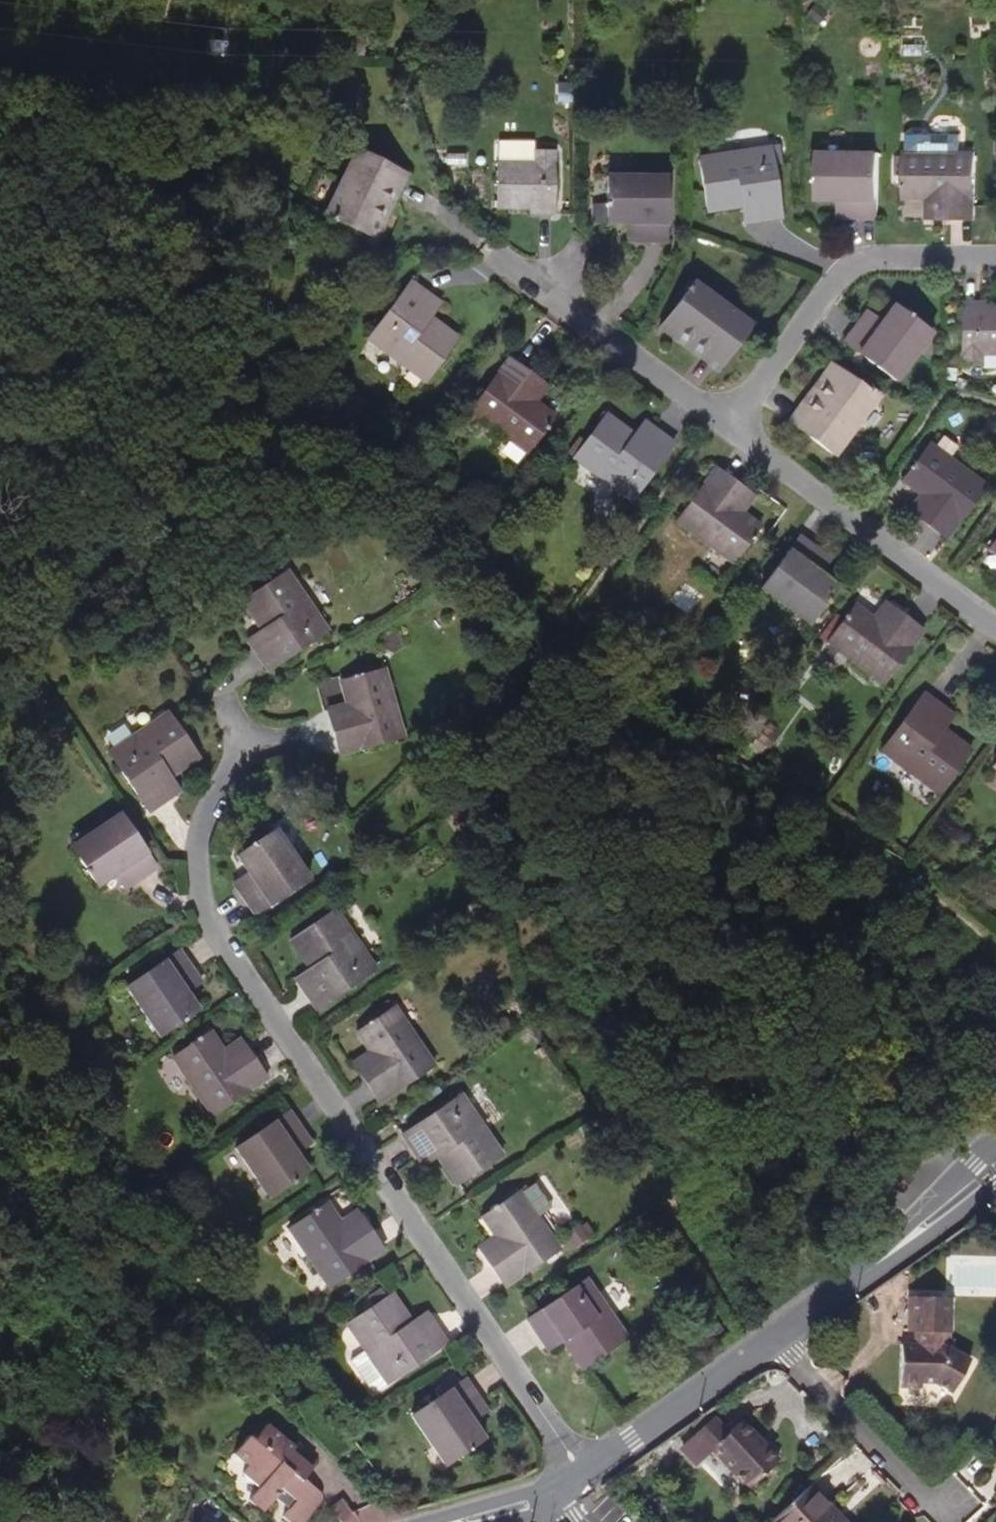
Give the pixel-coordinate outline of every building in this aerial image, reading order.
[(221,59),(223,38),(202,36),(201,57),(221,59)] [(908,151),(903,151),(903,155),(897,155),(896,176),(903,176),(903,200),(926,200),(926,220),(973,220),(973,153),(959,152),(959,132),(931,132),(926,127),(913,127),(908,131),(908,151)] [(555,214),(555,152),(534,151),(534,142),(497,141),(497,209),(541,209),(541,214),(555,214)] [(781,217),(771,147),(697,156),(706,213),(741,208),(751,206),(754,221),(781,217)] [(878,220),(879,153),(841,152),(842,166),(819,166),(818,202),(840,202),(851,202),(851,219),(878,220)] [(842,166),(841,152),(819,152),(819,166),(842,166)] [(378,227),(402,183),(362,160),(326,225),(377,253),(388,232),(378,227)] [(667,241),(668,176),(630,175),(631,188),(608,188),(607,223),(631,223),(641,223),(642,241),(667,241)] [(631,188),(630,175),(608,175),(608,188),(631,188)] [(388,232),(412,189),(402,183),(378,227),(388,232)] [(851,219),(851,202),(840,202),(839,219),(851,219)] [(754,221),(751,206),(741,208),(743,223),(754,221)] [(642,241),(641,223),(631,223),(631,241),(642,241)] [(721,361),(750,323),(692,278),(657,325),(675,339),(680,331),(721,361)] [(460,335),(432,314),(423,308),(433,294),(411,279),(368,338),(427,381),(460,335)] [(432,314),(441,300),(433,294),(423,308),(432,314)] [(975,309),(975,304),(961,304),(960,366),(995,367),(995,309),(975,309)] [(897,382),(933,333),(894,305),(880,324),(875,332),(861,322),(845,343),(897,382)] [(880,324),(867,313),(861,322),(875,332),(880,324)] [(721,361),(680,331),(675,339),(715,369),(721,361)] [(527,453),(555,413),(538,401),(529,394),(541,377),(511,355),(470,410),(527,453)] [(834,457),(878,397),(832,363),(819,381),(827,388),(797,429),(834,457)] [(538,401),(550,384),(541,377),(529,394),(538,401)] [(797,429),(827,388),(819,381),(789,422),(797,429)] [(631,500),(674,442),(654,426),(644,439),(635,432),(608,411),(573,457),(631,500)] [(644,439),(654,426),(645,419),(635,432),(644,439)] [(947,540),(988,486),(931,443),(902,482),(920,495),(928,501),(917,517),(947,540)] [(748,509),(737,502),(749,485),(719,462),(679,515),(737,559),(764,522),(748,509)] [(748,509),(760,493),(749,485),(737,502),(748,509)] [(917,517),(928,501),(920,495),(908,511),(917,517)] [(822,566),(815,560),(825,546),(803,529),(763,583),(794,606),(802,595),(820,609),(841,580),(822,566)] [(822,566),(834,552),(825,546),(815,560),(822,566)] [(283,662),(329,632),(289,571),(228,612),(244,635),(259,626),(265,634),(283,662)] [(820,609),(802,595),(794,606),(812,619),(820,609)] [(885,618),(898,601),(889,595),(877,611),(885,618)] [(886,678),(927,623),(898,601),(885,618),(877,611),(859,598),(830,636),(886,678)] [(250,644),(265,634),(259,626),(244,635),(250,644)] [(401,739),(384,670),(338,682),(346,713),(326,718),(335,756),(401,739)] [(936,795),(970,749),(942,729),(933,722),(943,709),(921,692),(878,752),(936,795)] [(346,713),(343,702),(323,707),(326,718),(346,713)] [(942,729),(952,715),(943,709),(933,722),(942,729)] [(171,776),(199,757),(168,711),(108,752),(148,813),(172,797),(161,782),(171,776)] [(181,791),(171,776),(161,782),(172,797),(181,791)] [(135,885),(158,869),(120,814),(90,835),(97,845),(77,859),(98,888),(116,876),(125,870),(135,885)] [(255,916),(310,879),(276,829),(264,836),(258,828),(237,842),(243,851),(236,855),(249,874),(254,882),(240,892),(255,916)] [(77,859),(97,845),(90,835),(70,849),(77,859)] [(135,885),(125,870),(116,876),(126,891),(135,885)] [(240,892),(254,882),(249,874),(234,884),(240,892)] [(317,1009),(377,969),(336,909),(290,940),(310,968),(315,977),(302,985),(317,1009)] [(186,991),(181,982),(196,972),(181,948),(126,986),(158,1036),(199,1009),(186,991)] [(302,985),(315,977),(310,968),(296,978),(302,985)] [(202,981),(196,972),(181,982),(186,991),(202,981)] [(379,1103),(435,1065),(396,1007),(356,1034),(368,1051),(374,1060),(359,1071),(379,1103)] [(268,1079),(247,1047),(229,1058),(224,1050),(212,1032),(173,1057),(212,1116),(268,1079)] [(229,1058),(247,1047),(241,1039),(224,1050),(229,1058)] [(359,1071),(374,1060),(368,1051),(352,1062),(359,1071)] [(505,1154),(463,1094),(403,1135),(419,1157),(432,1149),(439,1159),(458,1187),(505,1154)] [(295,1151),(290,1143),(304,1133),(289,1111),(235,1147),(269,1198),(309,1171),(295,1151)] [(295,1151),(310,1141),(304,1133),(290,1143),(295,1151)] [(426,1168),(439,1159),(432,1149),(419,1157),(426,1168)] [(900,1194),(914,1179),(904,1169),(890,1183),(900,1194)] [(522,1194),(521,1192),(482,1218),(495,1238),(500,1245),(483,1256),(504,1288),(560,1250),(539,1219),(554,1209),(537,1184),(522,1194)] [(387,1252),(366,1221),(350,1232),(344,1222),(332,1204),(292,1231),(331,1290),(387,1252)] [(350,1232),(366,1221),(360,1212),(344,1222),(350,1232)] [(483,1256),(500,1245),(495,1238),(479,1250),(483,1256)] [(630,1338),(589,1278),(529,1318),(544,1341),(557,1332),(563,1341),(582,1370),(630,1338)] [(375,1394),(443,1347),(429,1325),(413,1335),(408,1326),(388,1297),(346,1324),(370,1360),(358,1368),(375,1394)] [(953,1392),(970,1359),(943,1346),(939,1345),(939,1333),(949,1333),(950,1298),(908,1298),(907,1333),(914,1333),(919,1333),(919,1345),(914,1345),(900,1345),(900,1387),(921,1387),(921,1382),(934,1383),(953,1392)] [(413,1335),(429,1325),(422,1317),(408,1326),(413,1335)] [(563,1341),(557,1332),(544,1341),(550,1350),(563,1341)] [(481,1442),(469,1424),(462,1415),(476,1405),(462,1383),(457,1386),(453,1380),(440,1388),(444,1394),(407,1420),(440,1469),(481,1442)] [(469,1424),(483,1414),(476,1405),(462,1415),(469,1424)] [(779,1460),(765,1445),(762,1447),(739,1423),(728,1434),(712,1417),(683,1446),(698,1462),(710,1450),(748,1489),(779,1460)] [(282,1503),(289,1509),(283,1517),(289,1521),(305,1521),(321,1503),(322,1501),(322,1500),(322,1498),(322,1497),(322,1496),(321,1494),(320,1493),(319,1491),(304,1479),(313,1468),(293,1451),(296,1447),(267,1423),(254,1439),(248,1436),(234,1454),(222,1468),(236,1480),(235,1482),(237,1484),(235,1485),(237,1487),(235,1489),(244,1496),(239,1503),(244,1505),(249,1500),(264,1512),(276,1498),(279,1494),(276,1491),(279,1488),(289,1496),(282,1503)] [(828,1511),(832,1507),(812,1484),(770,1521),(838,1521),(828,1511)] [(279,1494),(276,1498),(282,1503),(289,1496),(279,1488),(276,1491),(279,1494)] [(341,1521),(357,1521),(357,1520),(357,1517),(355,1514),(354,1511),(342,1498),(330,1507),(341,1521)] [(832,1507),(828,1511),(838,1521),(839,1521),(843,1518),(832,1507)]
